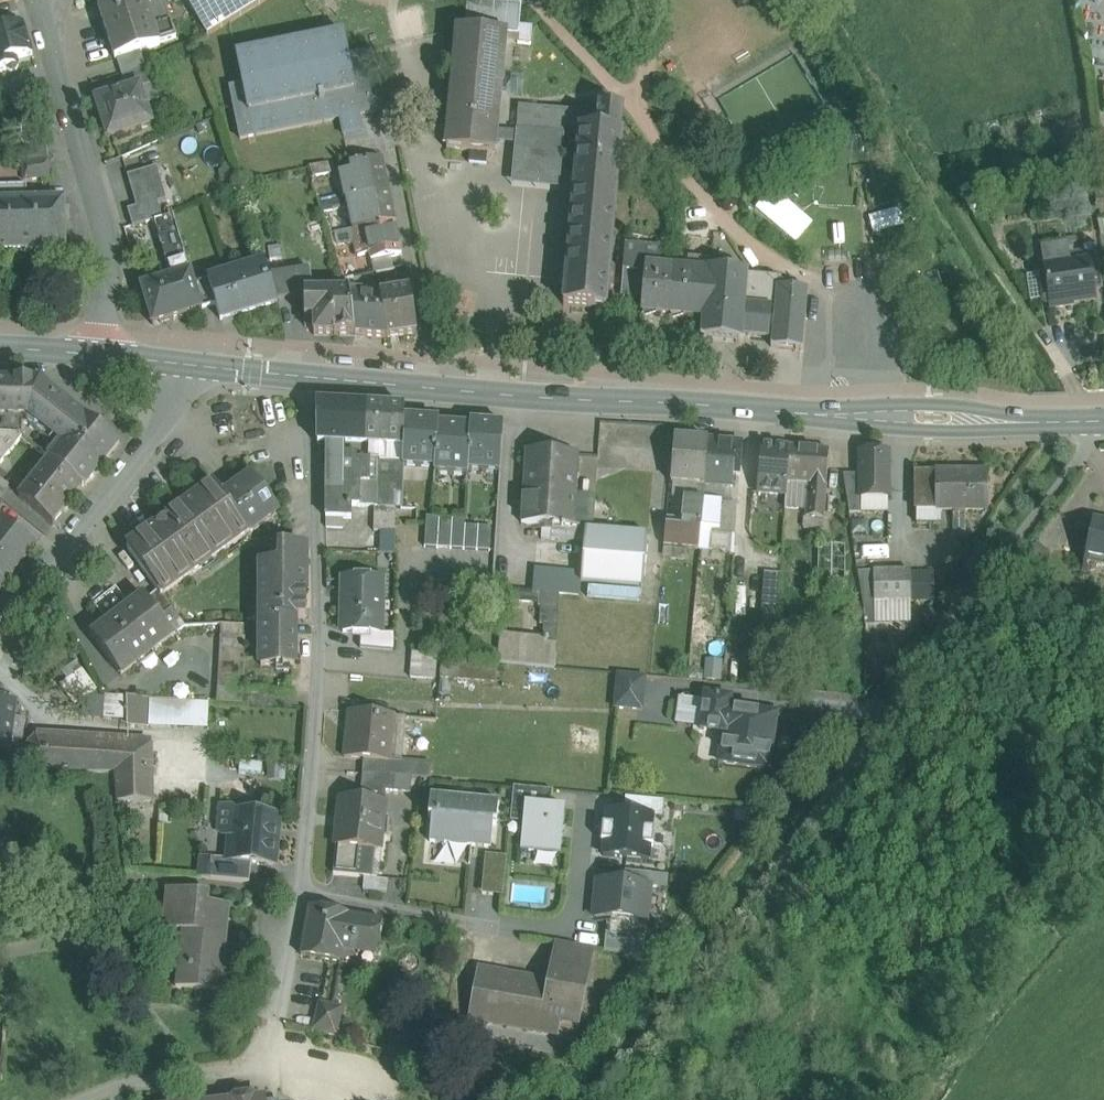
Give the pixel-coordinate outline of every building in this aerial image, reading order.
[(101,6),(112,41),(99,45),(103,57),(115,53),(118,60),(143,53),(162,47),(161,44),(147,0),(120,0),(101,6)] [(161,44),(178,39),(166,0),(147,0),(161,44)] [(208,35),(264,0),(186,0),(208,35)] [(523,6),(469,1),(466,31),(459,30),(459,32),(460,32),(452,116),(450,116),(447,150),(495,155),(507,35),(520,36),(523,6)] [(0,32),(0,72),(7,70),(12,73),(17,72),(19,66),(17,60),(33,55),(24,25),(0,32)] [(252,112),(256,136),(386,110),(374,52),(349,57),(345,35),(238,56),(244,86),(249,112),(252,112)] [(143,53),(119,60),(125,76),(146,67),(143,53)] [(146,67),(125,76),(130,92),(142,88),(142,89),(159,83),(153,63),(146,67)] [(159,83),(142,89),(143,90),(142,90),(147,106),(165,100),(159,83)] [(244,86),(230,88),(240,139),(256,136),(252,112),(249,112),(244,86)] [(130,92),(100,102),(111,138),(154,124),(153,123),(152,123),(147,106),(142,90),(143,90),(142,89),(142,88),(130,92)] [(599,114),(519,107),(517,131),(565,135),(565,129),(580,130),(598,132),(599,114)] [(598,132),(580,130),(564,307),(606,311),(623,134),(620,134),(622,110),(600,108),(599,114),(598,132)] [(47,143),(18,146),(20,163),(49,160),(47,143)] [(49,160),(20,163),(20,164),(22,164),(24,181),(51,178),(49,160)] [(191,272),(175,215),(163,219),(158,203),(175,198),(164,160),(144,166),(152,196),(138,200),(145,224),(155,221),(163,249),(163,251),(164,251),(171,278),(191,272)] [(383,160),(353,166),(354,173),(360,198),(390,193),(383,160)] [(144,166),(124,172),(132,200),(132,201),(138,200),(152,196),(144,166)] [(354,173),(342,175),(347,201),(360,198),(354,173)] [(0,187),(0,202),(28,202),(27,187),(0,187)] [(390,193),(360,198),(366,229),(396,223),(390,193)] [(327,217),(348,212),(345,197),(323,203),(327,217)] [(360,198),(347,201),(353,231),(366,229),(360,198)] [(138,200),(132,201),(132,200),(117,205),(124,230),(145,224),(138,200)] [(36,253),(36,260),(53,259),(53,253),(67,252),(65,201),(28,202),(0,202),(0,254),(36,253)] [(145,224),(124,230),(132,258),(163,249),(155,221),(145,224)] [(396,223),(366,229),(371,253),(373,261),(403,256),(396,223)] [(366,229),(353,231),(358,256),(371,253),(366,229)] [(1068,244),(1041,249),(1044,270),(1050,309),(1074,305),(1074,303),(1095,300),(1093,285),(1101,283),(1098,265),(1090,266),(1090,263),(1071,266),(1068,244)] [(661,250),(625,247),(623,271),(639,273),(637,295),(643,296),(645,268),(660,269),(661,250)] [(265,263),(209,280),(210,281),(217,305),(221,320),(277,302),(269,276),(265,263)] [(660,269),(645,268),(643,296),(641,313),(670,315),(674,270),(660,269)] [(310,269),(270,275),(270,276),(269,276),(277,299),(277,300),(306,295),(306,293),(316,293),(310,269)] [(709,274),(674,270),(670,315),(705,319),(709,274)] [(639,273),(623,271),(621,297),(637,299),(637,295),(639,273)] [(746,274),(709,271),(709,274),(705,319),(703,339),(739,342),(740,334),(769,337),(771,310),(743,307),(746,274)] [(171,278),(141,287),(153,326),(203,311),(202,310),(195,286),(191,272),(171,278)] [(210,281),(195,286),(202,310),(217,305),(210,281)] [(337,292),(337,284),(323,284),(323,293),(337,292)] [(802,347),(810,288),(778,284),(770,342),(802,347)] [(412,290),(381,294),(382,302),(387,338),(418,337),(412,290)] [(750,291),(750,302),(774,303),(775,293),(750,291)] [(316,293),(306,293),(306,295),(306,319),(315,319),(315,336),(335,336),(355,336),(355,335),(356,335),(352,292),(337,292),(323,293),(316,293)] [(364,293),(352,292),(356,335),(356,336),(387,338),(382,302),(363,300),(364,293)] [(40,380),(0,380),(0,434),(19,435),(22,438),(23,438),(23,424),(29,424),(29,425),(50,442),(58,448),(84,415),(40,380)] [(368,405),(318,403),(318,445),(352,446),(366,446),(368,405)] [(404,407),(368,405),(366,446),(403,448),(404,417),(404,407)] [(84,415),(58,448),(50,442),(41,453),(49,459),(84,487),(84,486),(85,486),(120,443),(84,415)] [(470,426),(439,424),(439,420),(423,419),(404,417),(403,448),(403,466),(435,468),(434,472),(468,475),(468,470),(500,473),(501,455),(502,455),(504,424),(486,423),(471,422),(470,426)] [(22,438),(19,435),(0,434),(0,463),(1,464),(22,438)] [(709,441),(676,438),(673,470),(680,471),(679,483),(705,485),(709,441)] [(742,443),(709,441),(705,485),(732,487),(733,475),(740,475),(742,443)] [(378,462),(351,462),(352,446),(319,445),(319,450),(326,450),(326,518),(352,519),(352,507),(375,507),(375,508),(378,508),(378,462)] [(790,448),(762,445),(758,494),(786,496),(790,448)] [(366,446),(352,446),(351,462),(378,462),(378,508),(396,508),(397,509),(402,509),(403,466),(403,448),(366,446)] [(829,451),(790,448),(786,496),(785,509),(805,510),(804,518),(823,520),(829,451)] [(579,453),(528,450),(523,522),(574,525),(579,453)] [(888,453),(860,453),(860,475),(860,498),(861,498),(888,498),(888,453)] [(49,459),(18,497),(53,525),(84,487),(49,459)] [(986,473),(915,473),(915,510),(955,510),(986,510),(986,473)] [(860,475),(844,475),(849,514),(861,514),(861,498),(860,498),(860,475)] [(224,498),(223,499),(248,533),(278,511),(253,476),(224,498)] [(0,479),(0,499),(10,487),(0,479)] [(215,485),(128,549),(158,592),(162,597),(163,596),(164,595),(164,594),(248,533),(223,499),(224,498),(215,485)] [(732,487),(705,485),(704,502),(722,503),(730,504),(732,487)] [(704,502),(684,500),(682,521),(682,523),(702,525),(704,502)] [(702,525),(701,528),(710,530),(720,531),(722,503),(704,502),(702,525)] [(722,503),(720,531),(735,532),(737,504),(730,504),(722,503)] [(378,508),(375,508),(374,532),(378,532),(378,547),(392,547),(395,547),(396,508),(378,508)] [(466,519),(427,517),(425,548),(490,552),(492,527),(465,526),(466,519)] [(823,520),(804,518),(804,529),(823,531),(823,520)] [(7,583),(36,546),(3,519),(0,523),(0,578),(7,583)] [(702,525),(682,523),(682,521),(667,520),(664,547),(699,550),(701,528),(702,525)] [(1094,521),(1087,557),(1103,560),(1103,523),(1094,521)] [(699,550),(709,551),(710,530),(701,528),(699,550)] [(583,598),(643,600),(645,531),(585,529),(583,598)] [(735,532),(720,531),(710,530),(709,551),(710,551),(733,553),(735,532)] [(306,549),(284,549),(284,567),(262,566),(261,667),(295,667),(295,620),(306,620),(306,549)] [(709,563),(710,551),(709,551),(699,550),(697,571),(712,572),(713,564),(709,563)] [(498,662),(555,666),(559,596),(579,597),(580,570),(534,567),(533,590),(541,591),(538,634),(500,632),(498,662)] [(910,571),(874,572),(874,604),(911,603),(910,574),(910,572),(910,571)] [(874,572),(858,573),(862,604),(874,604),(874,572)] [(934,573),(910,574),(911,603),(935,603),(934,573)] [(780,575),(764,574),(761,613),(776,614),(780,575)] [(382,580),(344,579),(343,633),(381,634),(382,580)] [(185,628),(163,596),(162,597),(158,592),(147,601),(174,636),(185,628)] [(145,598),(109,625),(108,623),(91,635),(121,676),(174,636),(147,601),(145,598)] [(864,618),(863,609),(841,610),(841,619),(864,618)] [(245,627),(221,626),(217,702),(242,704),(246,639),(244,639),(245,627)] [(437,656),(412,654),(411,679),(435,680),(437,656)] [(495,665),(443,660),(441,677),(494,682),(495,665)] [(646,678),(618,675),(614,710),(643,712),(646,678)] [(151,699),(127,697),(127,719),(131,725),(151,725),(151,699)] [(776,716),(730,709),(731,701),(707,697),(706,704),(702,730),(724,734),(720,762),(768,769),(776,716)] [(0,699),(0,752),(9,753),(16,701),(0,699)] [(209,701),(151,699),(151,725),(208,727),(209,701)] [(674,726),(702,730),(706,704),(678,700),(674,726)] [(393,716),(350,712),(348,740),(350,740),(348,759),(389,763),(393,716)] [(152,744),(37,736),(28,743),(28,772),(115,772),(118,801),(153,801),(152,744)] [(385,776),(368,774),(365,790),(386,791),(392,792),(394,777),(385,776)] [(386,791),(365,790),(364,801),(385,803),(386,791)] [(499,803),(431,797),(429,820),(432,820),(430,843),(491,849),(493,826),(497,826),(499,803)] [(364,801),(341,798),(336,847),(333,875),(358,877),(361,850),(374,851),(376,835),(381,836),(385,803),(364,801)] [(624,815),(654,818),(663,820),(665,803),(625,799),(624,815)] [(524,804),(522,850),(563,852),(565,806),(524,804)] [(278,817),(235,813),(231,808),(222,807),(219,830),(224,836),(232,837),(230,860),(230,861),(251,863),(273,865),(278,817)] [(624,815),(608,814),(606,827),(603,827),(601,844),(604,844),(603,858),(649,862),(650,849),(654,849),(655,832),(652,832),(654,818),(624,815)] [(505,872),(489,871),(490,857),(486,857),(482,895),(503,897),(505,872)] [(507,859),(490,857),(489,871),(505,872),(507,859)] [(251,863),(230,861),(230,860),(212,858),(210,879),(250,883),(251,863)] [(624,886),(650,889),(651,876),(625,873),(624,886)] [(388,881),(365,878),(363,891),(387,893),(388,881)] [(624,886),(598,883),(594,919),(612,921),(647,924),(650,889),(624,886)] [(212,893),(168,888),(163,928),(183,930),(177,986),(223,991),(232,905),(210,903),(212,893)] [(349,915),(310,908),(301,956),(341,963),(343,951),(349,916),(349,915)] [(383,922),(349,916),(343,951),(377,956),(383,922)] [(643,960),(647,924),(612,921),(612,925),(607,925),(604,953),(643,960)] [(593,951),(556,944),(551,972),(588,979),(593,951)] [(508,975),(479,970),(469,1022),(507,1029),(508,1022),(525,1026),(529,1005),(512,1002),(513,994),(518,994),(519,983),(507,981),(508,975)] [(548,988),(535,986),(536,981),(520,978),(519,983),(518,994),(513,994),(512,1002),(529,1005),(525,1026),(524,1032),(557,1039),(559,1024),(579,1028),(588,979),(551,972),(548,988)] [(343,1008),(319,1003),(313,1031),(336,1038),(343,1008)]
